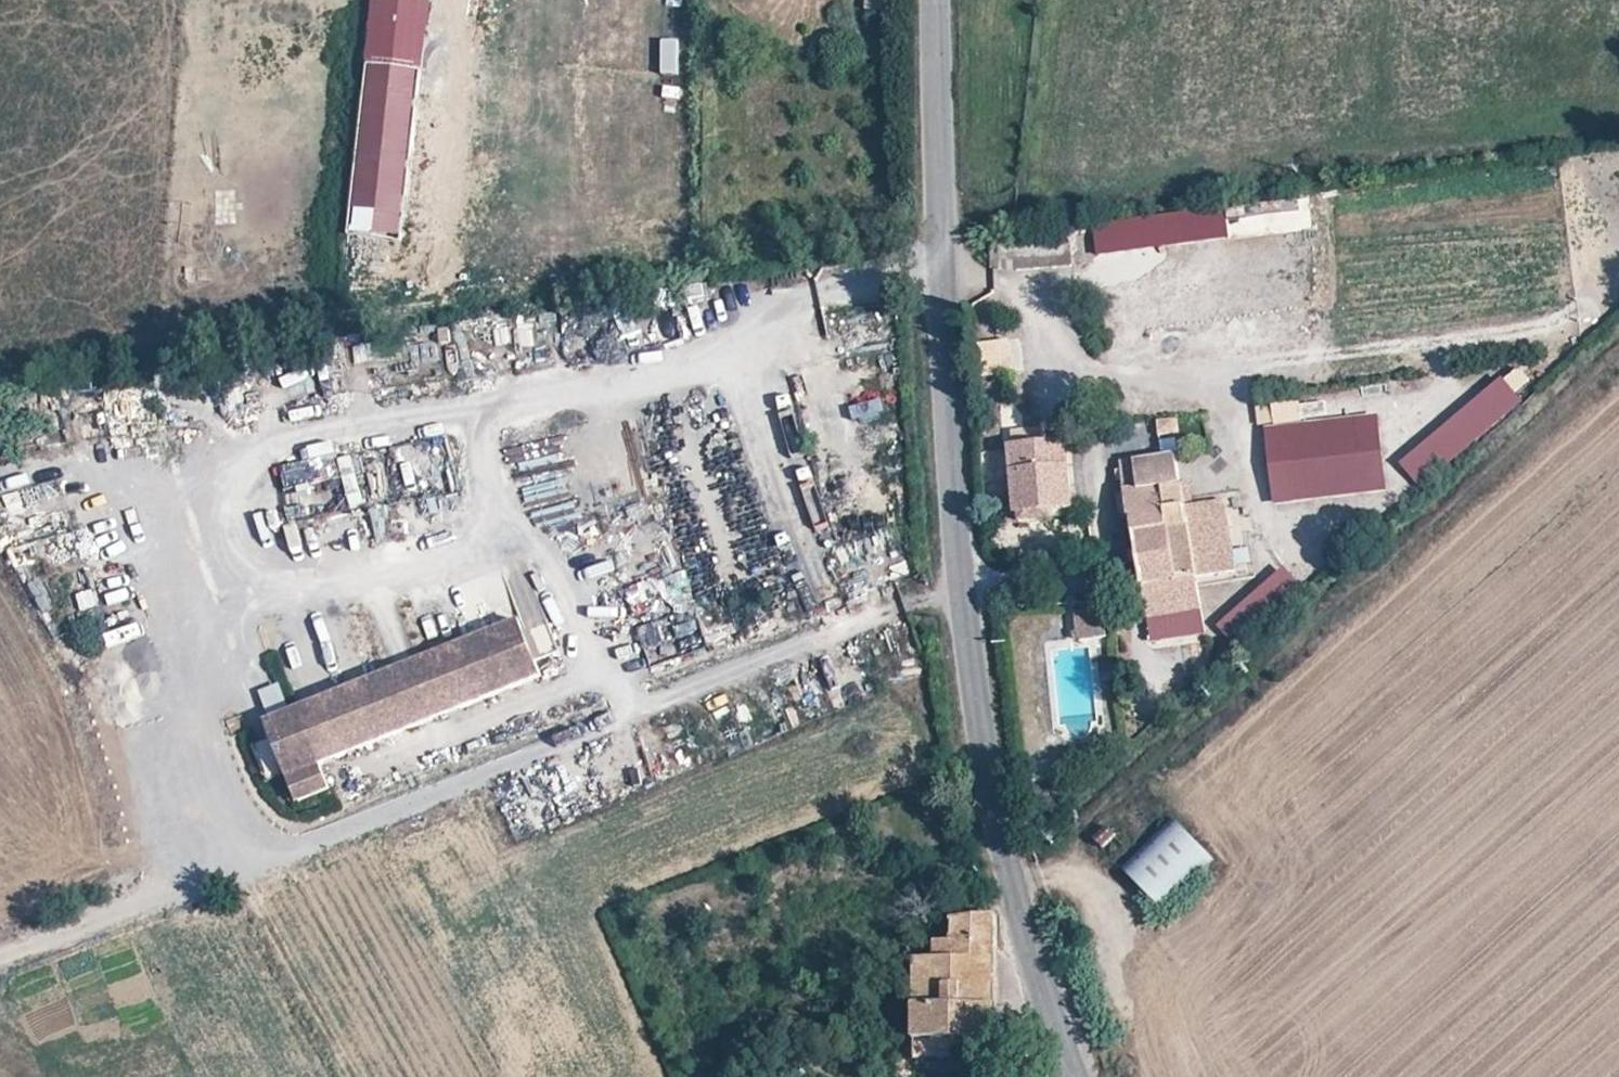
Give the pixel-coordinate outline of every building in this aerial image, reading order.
[(451,26),(470,26),(470,0),(451,0),(451,26)] [(868,8),(886,8),(886,0),(868,0),(868,8)] [(413,72),(369,68),(354,232),(397,236),(413,72)] [(1226,206),(1094,223),(1098,253),(1230,236),(1226,206)] [(1070,231),(990,234),(991,268),(1071,265),(1070,231)] [(1502,376),(1400,462),(1423,488),(1525,403),(1502,376)] [(1256,403),(1258,425),(1302,419),(1300,397),(1256,403)] [(1390,491),(1378,411),(1265,427),(1277,507),(1390,491)] [(1075,501),(1068,436),(1008,442),(1016,508),(1075,501)] [(301,445),(304,460),(335,453),(332,439),(301,445)] [(1134,457),(1139,488),(1182,482),(1177,450),(1134,457)] [(351,505),(364,502),(352,454),(339,457),(351,505)] [(311,512),(312,464),(286,464),(286,512),(311,512)] [(1139,488),(1128,490),(1147,614),(1201,606),(1196,575),(1186,504),(1182,482),(1139,488)] [(1227,498),(1186,504),(1196,575),(1237,569),(1227,498)] [(287,527),(294,554),(317,548),(311,521),(287,527)] [(613,544),(618,562),(636,557),(632,540),(613,544)] [(1306,589),(1285,566),(1217,624),(1238,648),(1306,589)] [(647,581),(626,588),(633,611),(655,604),(647,581)] [(1201,606),(1147,614),(1151,641),(1205,633),(1201,606)] [(1076,637),(1105,635),(1103,607),(1074,609),(1076,637)] [(524,631),(519,618),(291,708),(271,716),(267,718),(273,734),(287,770),(299,798),(329,786),(319,761),(541,673),(535,658),(559,648),(549,621),(524,631)] [(291,708),(281,682),(260,690),(265,702),(271,716),(291,708)] [(287,770),(273,734),(252,742),(266,778),(287,770)] [(1168,908),(1218,853),(1170,809),(1120,864),(1168,908)] [(1108,826),(1094,839),(1101,847),(1115,833),(1108,826)] [(994,913),(954,913),(955,954),(995,953),(994,913)] [(995,953),(955,954),(915,954),(917,1048),(996,1047),(995,953)]
